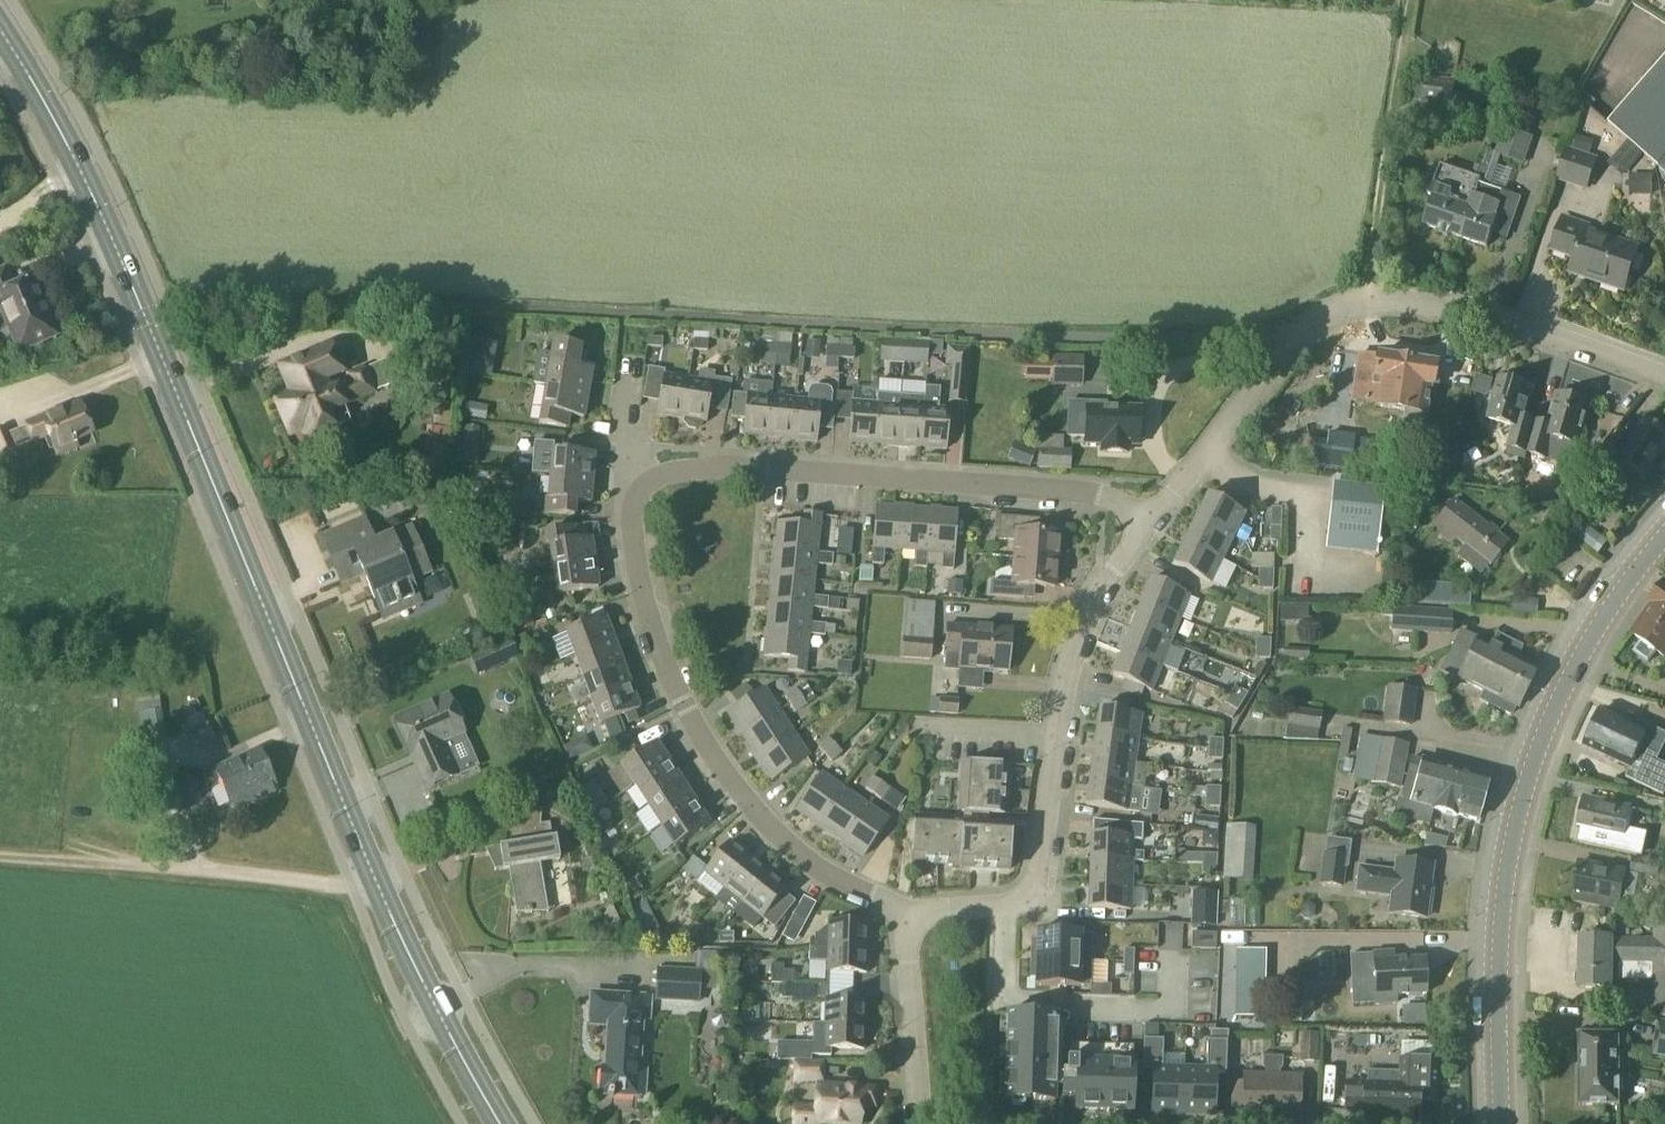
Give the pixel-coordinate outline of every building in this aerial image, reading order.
[(1608,46),(1599,73),(1621,80),(1630,53),(1608,46)] [(1607,123),(1656,167),(1664,174),(1664,57),(1607,123)] [(1420,106),(1450,110),(1454,82),(1423,78),(1420,106)] [(1484,150),(1478,166),(1488,169),(1462,239),(1486,247),(1491,233),(1504,238),(1519,199),(1489,188),(1501,156),(1522,164),(1531,138),(1504,129),(1495,154),(1484,150)] [(1585,189),(1595,160),(1566,151),(1557,179),(1585,189)] [(1433,199),(1423,225),(1462,239),(1488,169),(1478,166),(1474,178),(1456,172),(1450,190),(1433,184),(1428,197),(1433,199)] [(1651,194),(1651,176),(1633,175),(1633,194),(1651,194)] [(1621,291),(1635,249),(1586,232),(1587,228),(1563,219),(1552,251),(1575,259),(1570,274),(1621,291)] [(30,282),(10,290),(3,272),(0,273),(0,308),(18,351),(53,336),(30,282)] [(761,355),(775,356),(776,346),(776,333),(762,332),(761,355)] [(776,333),(776,346),(775,356),(789,357),(790,346),(791,334),(776,333)] [(646,338),(646,348),(661,348),(662,339),(646,338)] [(490,376),(492,366),(475,364),(479,342),(468,340),(463,372),(490,376)] [(878,362),(901,363),(902,342),(879,340),(878,362)] [(707,342),(702,341),(692,341),(692,351),(706,352),(707,342)] [(902,342),(901,363),(925,364),(925,354),(926,343),(902,342)] [(963,404),(967,368),(969,347),(946,345),(944,365),(952,366),(948,402),(963,404)] [(392,359),(378,365),(349,377),(342,374),(330,346),(310,355),(310,356),(280,368),(295,404),(279,411),(289,436),(308,428),(312,437),(349,422),(343,407),(402,382),(392,359)] [(545,387),(586,395),(591,370),(574,367),(577,350),(552,346),(545,387)] [(825,359),(839,359),(839,349),(825,348),(825,359)] [(853,350),(839,349),(839,359),(853,360),(853,350)] [(1358,355),(1351,402),(1368,404),(1368,407),(1403,412),(1401,425),(1420,428),(1422,416),(1424,416),(1428,388),(1430,389),(1431,387),(1436,387),(1439,369),(1433,368),(1434,366),(1413,363),(1395,360),(1376,357),(1376,358),(1358,355)] [(1049,358),(1049,362),(1022,361),(1021,381),(1049,382),(1049,388),(1080,389),(1080,358),(1049,358)] [(697,381),(687,380),(680,419),(683,420),(682,423),(686,429),(694,430),(701,426),(702,423),(705,423),(711,384),(712,378),(709,378),(710,373),(698,371),(697,381)] [(656,415),(680,419),(687,380),(662,376),(656,415)] [(1507,447),(1526,453),(1535,423),(1522,419),(1531,390),(1500,380),(1488,420),(1513,427),(1507,447)] [(759,385),(759,387),(747,386),(742,435),(766,438),(771,398),(770,398),(771,386),(759,385)] [(807,402),(795,400),(791,440),(815,443),(819,404),(831,405),(831,394),(831,389),(827,387),(815,386),(810,387),(808,391),(807,402)] [(565,429),(567,416),(582,419),(586,395),(545,387),(539,425),(565,429)] [(924,397),(921,448),(945,450),(948,410),(937,409),(939,389),(925,388),(924,397)] [(875,405),(872,445),(896,446),(900,395),(875,393),(875,405)] [(900,395),(896,446),(921,448),(924,397),(900,395)] [(1548,427),(1535,423),(1526,453),(1545,458),(1551,438),(1578,446),(1583,443),(1585,436),(1582,431),(1589,406),(1557,397),(1548,427)] [(795,400),(771,398),(766,438),(791,440),(795,400)] [(872,445),(875,405),(851,403),(848,443),(872,445)] [(1067,403),(1067,416),(1085,416),(1084,444),(1101,445),(1101,453),(1126,454),(1126,445),(1137,446),(1137,442),(1142,442),(1142,424),(1138,424),(1139,410),(1105,409),(1105,404),(1067,403)] [(465,405),(463,415),(474,417),(475,406),(465,405)] [(0,433),(0,456),(48,437),(56,458),(76,450),(74,446),(76,445),(75,442),(91,435),(89,431),(92,426),(89,418),(84,417),(79,406),(27,428),(28,429),(7,437),(4,431),(0,433)] [(1664,449),(1664,437),(1645,421),(1625,446),(1614,437),(1594,462),(1610,474),(1619,463),(1641,480),(1664,449)] [(425,444),(423,476),(423,483),(443,485),(446,431),(431,430),(431,445),(425,444)] [(1353,437),(1326,433),(1325,442),(1312,440),(1308,467),(1348,473),(1349,463),(1362,465),(1367,438),(1353,436),(1353,437)] [(1037,438),(1037,452),(1037,470),(1068,470),(1068,452),(1060,452),(1060,438),(1037,438)] [(1027,466),(1034,449),(1013,441),(1006,457),(1027,466)] [(474,466),(475,448),(453,446),(451,464),(474,466)] [(549,476),(591,480),(593,455),(551,452),(549,476)] [(549,476),(546,516),(574,518),(575,503),(589,505),(591,480),(549,476)] [(1333,486),(1327,537),(1326,549),(1374,554),(1381,491),(1333,486)] [(1195,519),(1232,538),(1244,515),(1206,496),(1195,519)] [(1454,539),(1462,546),(1454,555),(1480,575),(1506,543),(1453,501),(1430,529),(1449,544),(1454,539)] [(899,551),(902,509),(875,507),(870,565),(882,566),(883,550),(899,551)] [(902,509),(899,551),(915,552),(914,568),(925,569),(926,553),(929,511),(902,509)] [(929,511),(926,553),(942,554),(940,570),(952,571),(956,513),(929,511)] [(774,550),(816,554),(820,516),(803,514),(802,526),(777,523),(774,550)] [(1015,542),(1013,561),(1055,564),(1058,535),(1028,533),(1029,519),(995,517),(994,531),(998,531),(997,541),(1015,542)] [(1183,542),(1221,561),(1232,538),(1195,519),(1183,542)] [(430,574),(419,549),(410,527),(373,543),(363,520),(320,538),(340,585),(363,576),(382,621),(420,605),(406,572),(424,564),(429,574),(430,574)] [(571,527),(546,531),(552,570),(594,564),(590,540),(573,542),(571,527)] [(1279,528),(1269,527),(1268,542),(1279,542),(1279,528)] [(1221,561),(1183,542),(1172,566),(1209,584),(1221,561)] [(849,558),(850,544),(835,543),(834,557),(849,558)] [(832,556),(816,554),(774,550),(771,577),(813,581),(814,566),(831,567),(832,556)] [(1055,564),(1013,561),(1012,584),(990,582),(989,597),(1023,599),(1024,586),(1054,588),(1055,564)] [(594,564),(552,570),(556,595),(597,589),(594,564)] [(858,583),(871,584),(872,567),(859,566),(858,583)] [(1258,570),(1257,580),(1272,580),(1272,570),(1258,570)] [(768,605),(810,609),(826,610),(828,599),(811,597),(813,581),(771,577),(768,605)] [(1272,580),(1257,580),(1257,590),(1271,590),(1272,580)] [(1140,605),(1179,620),(1188,596),(1149,581),(1140,605)] [(1649,607),(1664,618),(1664,583),(1648,606),(1649,607)] [(1430,606),(1431,600),(1467,607),(1469,593),(1433,587),(1423,585),(1419,604),(1430,606)] [(864,612),(863,590),(830,591),(831,612),(864,612)] [(1510,612),(1535,615),(1536,600),(1511,598),(1510,612)] [(530,628),(520,599),(504,605),(514,634),(530,628)] [(906,603),(902,658),(928,660),(933,605),(906,603)] [(810,609),(768,605),(766,631),(807,635),(824,637),(825,626),(809,624),(810,609)] [(1179,620),(1140,605),(1130,629),(1169,644),(1179,620)] [(1653,651),(1664,659),(1664,618),(1649,607),(1630,634),(1641,642),(1635,651),(1646,660),(1653,651)] [(1388,633),(1448,638),(1450,614),(1390,609),(1388,633)] [(565,633),(573,656),(613,641),(604,618),(565,633)] [(1010,631),(947,626),(944,654),(959,655),(958,669),(1007,672),(1010,631)] [(1121,653),(1160,668),(1169,644),(1130,629),(1121,653)] [(787,672),(803,674),(807,635),(766,631),(763,658),(788,660),(787,672)] [(1495,635),(1490,646),(1476,639),(1466,659),(1526,689),(1536,669),(1516,659),(1522,649),(1495,635)] [(1255,649),(1269,650),(1269,640),(1255,639),(1255,649)] [(573,656),(582,679),(621,664),(613,641),(573,656)] [(463,660),(472,679),(512,661),(503,642),(463,660)] [(1269,650),(1255,649),(1254,659),(1268,660),(1269,650)] [(1160,668),(1121,653),(1111,677),(1150,692),(1160,668)] [(1160,675),(1178,681),(1184,662),(1167,656),(1160,675)] [(1526,689),(1466,659),(1456,679),(1483,693),(1480,701),(1512,717),(1526,689)] [(835,675),(849,677),(851,662),(836,661),(835,675)] [(582,679),(590,702),(630,687),(621,664),(582,679)] [(630,687),(590,702),(599,725),(603,723),(616,719),(638,710),(630,687)] [(1234,687),(1229,696),(1241,703),(1247,695),(1234,687)] [(1379,724),(1408,728),(1413,692),(1384,688),(1379,724)] [(741,736),(778,712),(763,689),(726,713),(741,736)] [(783,697),(789,705),(800,698),(795,690),(783,697)] [(1241,703),(1229,696),(1224,704),(1236,712),(1241,703)] [(800,698),(789,705),(794,713),(805,706),(800,698)] [(446,699),(395,721),(410,756),(413,755),(416,761),(413,763),(423,784),(453,771),(444,750),(441,751),(438,744),(461,734),(446,699)] [(957,701),(939,699),(938,714),(956,715),(957,701)] [(1321,713),(1293,709),(1291,728),(1318,731),(1321,713)] [(1098,710),(1095,734),(1137,740),(1140,715),(1098,710)] [(1592,728),(1651,755),(1657,759),(1664,742),(1664,734),(1638,721),(1635,726),(1601,710),(1592,728)] [(778,712),(741,736),(756,759),(793,735),(778,712)] [(144,742),(162,739),(158,713),(140,715),(144,742)] [(621,734),(616,719),(603,723),(609,739),(621,734)] [(188,734),(194,748),(213,739),(207,725),(188,734)] [(1584,747),(1630,768),(1625,779),(1662,796),(1664,790),(1664,766),(1656,762),(1657,759),(1651,755),(1592,728),(1584,747)] [(569,738),(574,751),(595,743),(590,729),(569,738)] [(1092,758),(1133,764),(1137,740),(1095,734),(1092,758)] [(793,735),(756,759),(771,782),(808,758),(793,735)] [(1397,789),(1406,746),(1380,740),(1380,741),(1361,737),(1352,779),(1397,789)] [(824,756),(834,746),(827,740),(817,749),(824,756)] [(1208,740),(1207,750),(1221,751),(1222,740),(1208,740)] [(633,787),(668,764),(655,743),(620,766),(633,787)] [(841,753),(834,746),(824,756),(831,763),(841,753)] [(230,808),(231,807),(256,796),(258,801),(273,794),(270,789),(275,787),(258,750),(199,777),(206,792),(220,786),(230,808)] [(1221,751),(1207,750),(1206,761),(1221,762),(1221,751)] [(1092,758),(1088,782),(1130,788),(1133,764),(1092,758)] [(1411,758),(1405,779),(1480,799),(1486,778),(1411,758)] [(910,860),(959,863),(958,868),(1008,871),(1011,830),(986,828),(987,814),(1002,815),(1005,766),(964,763),(961,813),(963,813),(962,822),(913,819),(910,860)] [(668,764),(633,787),(647,807),(682,784),(668,764)] [(166,769),(149,777),(168,821),(185,813),(166,769)] [(817,827),(843,790),(820,774),(795,811),(817,827)] [(864,790),(872,795),(880,784),(872,778),(864,790)] [(1405,779),(1399,800),(1427,808),(1427,809),(1432,810),(1453,816),(1453,815),(1475,821),(1480,799),(1405,779)] [(590,813),(605,804),(591,782),(580,790),(590,813)] [(1130,788),(1088,782),(1085,807),(1127,812),(1130,788)] [(682,784),(647,807),(660,828),(695,805),(682,784)] [(880,784),(872,795),(880,801),(888,789),(880,784)] [(1205,788),(1205,798),(1219,799),(1219,788),(1205,788)] [(843,790),(817,827),(840,842),(865,805),(843,790)] [(1219,799),(1205,798),(1204,808),(1218,809),(1219,799)] [(1623,836),(1629,809),(1583,798),(1577,826),(1623,836)] [(695,805),(660,828),(673,848),(708,825),(695,805)] [(865,805),(840,842),(862,858),(888,821),(865,805)] [(510,846),(499,848),(489,849),(498,871),(507,869),(515,914),(547,913),(539,864),(559,861),(555,838),(551,839),(548,824),(539,826),(541,811),(536,810),(531,809),(527,809),(522,809),(517,809),(512,810),(508,811),(503,813),(499,814),(495,816),(491,819),(498,834),(508,832),(510,846)] [(1208,816),(1207,831),(1216,831),(1217,817),(1208,816)] [(1131,853),(1132,842),(1141,843),(1143,827),(1095,821),(1094,836),(1090,836),(1089,861),(1131,863),(1142,863),(1142,854),(1131,853)] [(1252,827),(1226,825),(1223,879),(1249,881),(1252,827)] [(1426,835),(1423,847),(1444,850),(1446,840),(1426,835)] [(703,873),(696,883),(715,898),(722,889),(747,857),(728,842),(703,873)] [(1216,856),(1185,854),(1185,864),(1201,865),(1215,866),(1216,856)] [(1324,855),(1320,885),(1340,887),(1344,857),(1324,855)] [(747,857),(722,889),(715,898),(713,900),(723,908),(732,897),(741,904),(767,873),(747,857)] [(1130,887),(1131,863),(1089,861),(1088,885),(1130,887)] [(1358,875),(1356,891),(1391,896),(1389,915),(1424,919),(1424,916),(1429,916),(1431,899),(1427,898),(1431,866),(1396,862),(1394,873),(1375,871),(1374,877),(1358,875)] [(1573,891),(1571,903),(1615,912),(1617,902),(1619,903),(1619,902),(1619,900),(1625,872),(1579,863),(1573,891)] [(1215,866),(1201,865),(1200,875),(1215,876),(1215,866)] [(767,873),(741,904),(761,920),(786,888),(767,873)] [(620,886),(630,901),(642,893),(633,878),(620,886)] [(1129,911),(1130,887),(1088,885),(1088,910),(1129,911)] [(1216,891),(1191,890),(1190,924),(1215,925),(1216,891)] [(657,935),(670,929),(654,893),(641,899),(657,935)] [(602,912),(602,913),(608,926),(608,925),(616,921),(616,922),(617,922),(606,899),(606,900),(611,910),(602,914),(602,912)] [(648,951),(683,951),(682,939),(658,939),(641,902),(631,911),(648,951)] [(797,907),(792,916),(787,925),(800,932),(810,913),(797,907)] [(813,948),(866,949),(867,925),(827,923),(826,928),(825,928),(819,933),(819,936),(813,935),(813,948)] [(1655,976),(1654,1017),(1664,1018),(1664,928),(1655,926),(1655,942),(1611,941),(1611,940),(1580,940),(1580,989),(1610,990),(1610,962),(1655,963),(1655,976)] [(1030,941),(1030,960),(1079,961),(1080,935),(1035,933),(1035,941),(1030,941)] [(1190,949),(1215,950),(1216,934),(1191,933),(1190,949)] [(732,934),(718,934),(718,944),(732,944),(732,934)] [(682,939),(683,951),(697,951),(696,939),(682,939)] [(865,974),(866,949),(813,948),(808,948),(808,962),(825,963),(825,973),(865,974)] [(1123,950),(1122,963),(1132,963),(1133,951),(1123,950)] [(1233,951),(1231,1019),(1260,1020),(1261,952),(1233,951)] [(1392,953),(1372,954),(1374,1005),(1395,1004),(1394,997),(1424,995),(1423,959),(1393,961),(1392,953)] [(1030,960),(1029,978),(1034,978),(1034,987),(1078,988),(1079,961),(1030,960)] [(1122,963),(1122,975),(1132,976),(1132,963),(1122,963)] [(770,984),(782,985),(792,985),(792,971),(782,971),(782,966),(771,966),(770,984)] [(720,996),(721,976),(654,971),(651,1004),(697,1007),(698,994),(720,996)] [(819,986),(792,985),(782,985),(781,999),(791,999),(791,1002),(819,1002),(819,986)] [(591,996),(589,1024),(608,1026),(605,1070),(601,1069),(600,1089),(604,1090),(604,1095),(608,1095),(607,1099),(611,1099),(612,1095),(642,1097),(643,1072),(637,1072),(640,1020),(647,1021),(648,999),(591,996)] [(823,1025),(864,1026),(864,1001),(824,1000),(823,1025)] [(1005,1015),(1002,1102),(1009,1102),(1009,1105),(1008,1105),(1008,1107),(1023,1107),(1023,1106),(1023,1103),(1028,1103),(1028,1102),(1053,1102),(1054,1089),(1056,1022),(1056,1017),(1005,1015)] [(1664,1061),(1664,1024),(1657,1023),(1651,1058),(1664,1061)] [(864,1026),(823,1025),(823,1049),(863,1051),(864,1026)] [(1578,1035),(1579,1052),(1578,1107),(1619,1106),(1619,1052),(1619,1034),(1578,1035)] [(1300,1035),(1299,1052),(1299,1063),(1315,1064),(1315,1052),(1315,1036),(1300,1035)] [(1142,1040),(1142,1071),(1152,1071),(1151,1115),(1182,1116),(1183,1069),(1161,1069),(1162,1041),(1142,1040)] [(1183,1069),(1182,1116),(1212,1117),(1214,1073),(1224,1073),(1225,1042),(1206,1042),(1205,1070),(1183,1069)] [(1085,1046),(1074,1046),(1073,1056),(1075,1056),(1085,1056),(1085,1046)] [(1097,1056),(1097,1047),(1085,1046),(1085,1056),(1097,1056)] [(1097,1056),(1108,1057),(1108,1047),(1097,1047),(1097,1056)] [(1120,1047),(1108,1047),(1108,1057),(1120,1057),(1120,1047)] [(1120,1057),(1132,1057),(1132,1054),(1132,1048),(1120,1047),(1120,1057)] [(1270,1119),(1272,1058),(1262,1058),(1262,1069),(1265,1072),(1265,1076),(1242,1075),(1241,1118),(1270,1119)] [(1281,1058),(1272,1058),(1270,1119),(1299,1120),(1300,1077),(1278,1076),(1279,1072),(1281,1069),(1281,1058)] [(1060,1089),(1060,1098),(1074,1098),(1074,1113),(1131,1114),(1132,1063),(1131,1063),(1073,1061),(1066,1061),(1065,1068),(1061,1068),(1060,1089)] [(1365,1074),(1365,1084),(1344,1083),(1344,1112),(1361,1113),(1360,1122),(1416,1123),(1417,1104),(1435,1104),(1437,1062),(1398,1061),(1398,1075),(1365,1074)] [(794,1065),(794,1082),(821,1082),(821,1065),(794,1065)] [(816,1109),(794,1108),(793,1123),(816,1123),(817,1123),(834,1123),(858,1123),(859,1106),(873,1107),(875,1091),(818,1087),(816,1109)]
